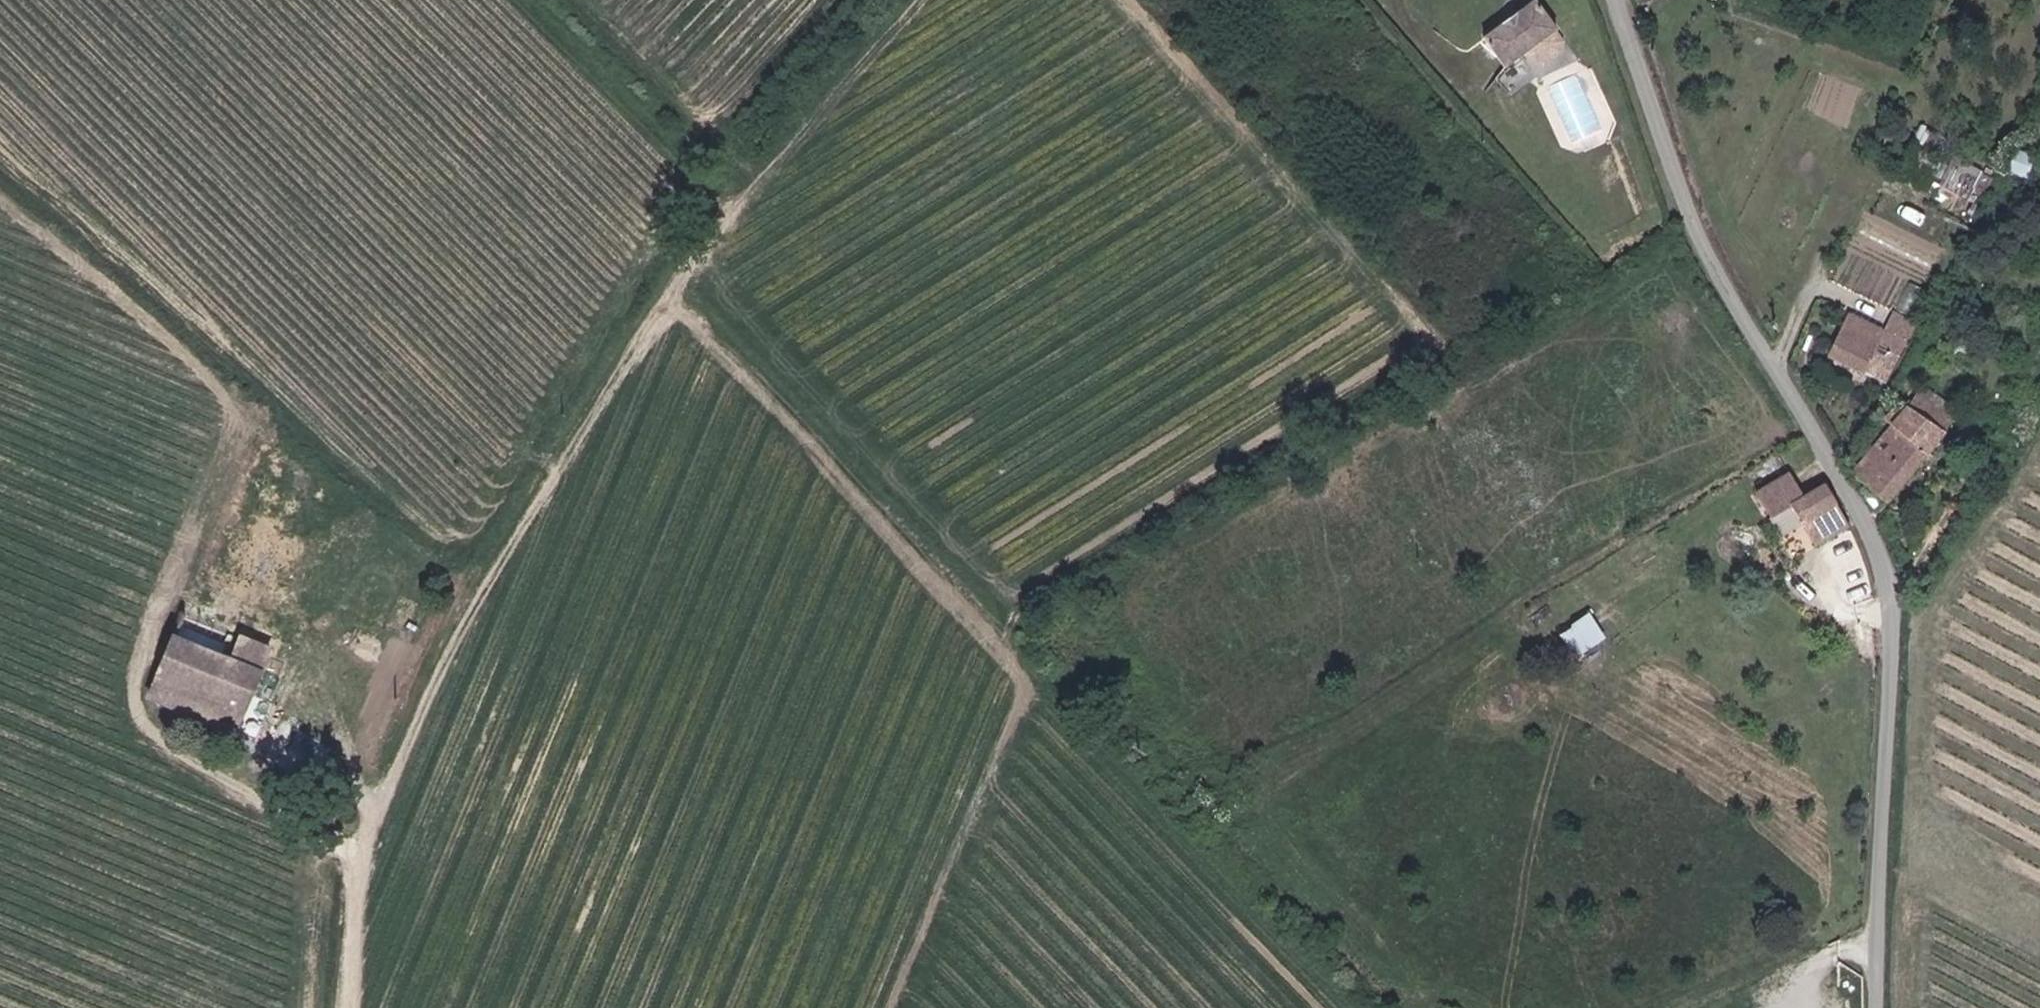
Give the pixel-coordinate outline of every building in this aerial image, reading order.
[(1527,51),(1556,31),(1536,1),(1484,37),(1505,67),(1527,51)] [(1562,41),(1556,31),(1527,51),(1534,59),(1542,61),(1559,50),(1562,41)] [(1827,353),(1863,371),(1877,344),(1898,355),(1915,323),(1894,312),(1884,331),(1848,312),(1827,353)] [(1863,371),(1884,382),(1898,355),(1877,344),(1863,371)] [(1889,498),(1954,418),(1948,413),(1953,406),(1925,383),(1904,409),(1898,404),(1884,421),(1890,426),(1854,470),(1889,498)] [(1819,543),(1849,526),(1824,480),(1803,492),(1787,468),(1755,489),(1771,514),(1791,501),(1819,543)] [(1783,506),(1768,516),(1780,535),(1796,525),(1783,506)] [(1588,609),(1556,629),(1573,657),(1605,637),(1588,609)] [(233,650),(173,628),(159,665),(147,692),(234,725),(268,643),(241,632),(233,650)]
